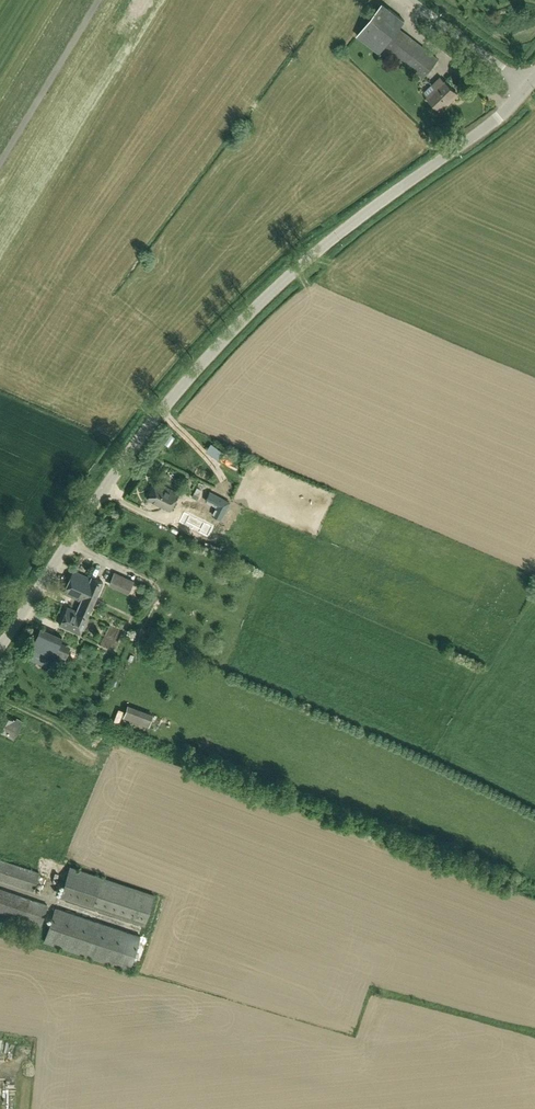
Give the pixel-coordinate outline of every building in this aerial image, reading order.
[(439,59),(400,28),(405,21),(383,3),(357,36),(380,54),(385,48),(424,79),(439,59)] [(446,82),(445,83),(440,78),(425,93),(440,109),(450,100),(451,101),(458,95),(446,82)] [(170,510),(178,494),(156,483),(148,499),(170,510)] [(182,497),(173,517),(188,524),(197,503),(182,497)] [(60,626),(79,634),(91,607),(92,608),(103,582),(91,577),(90,578),(73,571),(63,593),(81,601),(80,602),(84,604),(80,613),(68,607),(60,626)] [(128,594),(134,581),(135,580),(114,571),(114,572),(108,584),(128,594)] [(114,609),(103,645),(115,648),(125,612),(114,609)] [(41,627),(27,658),(47,667),(53,655),(64,660),(70,647),(59,642),(61,637),(41,627)] [(82,646),(77,656),(88,660),(93,650),(82,646)] [(153,714),(127,704),(123,716),(148,726),(153,714)] [(15,721),(3,714),(0,718),(0,730),(13,738),(23,722),(16,718),(15,721)] [(29,875),(24,891),(58,903),(64,887),(29,875)] [(37,920),(43,900),(0,887),(0,909),(37,920)] [(127,966),(138,932),(52,905),(42,940),(127,966)] [(5,919),(1,934),(9,935),(13,920),(5,919)] [(12,1096),(0,1096),(0,1108),(11,1108),(12,1096)]
